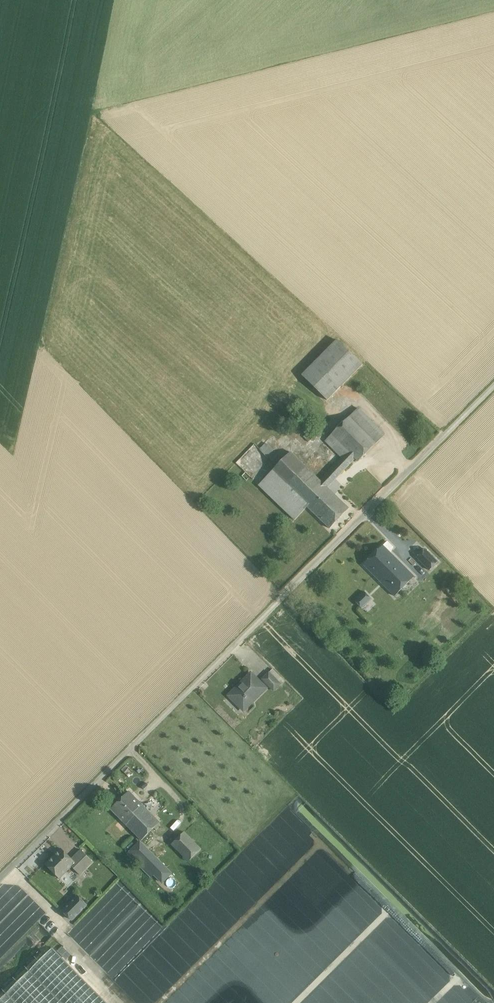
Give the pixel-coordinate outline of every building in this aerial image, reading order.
[(340,341),(304,377),(329,401),(364,366),(340,341)] [(385,435),(359,408),(350,417),(376,444),(385,435)] [(376,444),(350,417),(332,435),(349,451),(356,459),(358,461),(376,444)] [(312,428),(303,437),(309,442),(318,433),(312,428)] [(349,451),(332,435),(326,441),(342,458),(349,451)] [(280,445),(272,436),(265,442),(266,443),(259,449),(267,457),(280,445)] [(342,458),(320,481),(327,487),(327,488),(356,459),(349,451),(342,458)] [(320,481),(291,452),(259,485),(295,520),(307,507),(327,487),(320,481)] [(327,487),(307,507),(330,528),(348,509),(327,488),(327,487)] [(397,560),(383,546),(364,565),(378,579),(397,560)] [(438,561),(425,549),(417,558),(430,570),(438,561)] [(397,560),(378,579),(395,596),(414,577),(397,560)] [(364,593),(356,601),(362,607),(370,599),(364,593)] [(281,678),(273,669),(269,673),(277,681),(281,678)] [(269,673),(263,679),(274,690),(280,684),(277,681),(269,673)] [(256,681),(250,675),(229,696),(239,706),(241,704),(246,708),(266,688),(257,679),(256,681)] [(129,793),(112,810),(127,825),(144,808),(129,793)] [(160,824),(144,808),(127,825),(143,841),(160,824)] [(201,849),(184,832),(171,845),(188,862),(201,849)] [(172,873),(140,842),(129,854),(152,877),(154,875),(162,883),(172,873)] [(76,863),(62,849),(46,864),(58,877),(60,879),(76,863)] [(93,862),(81,850),(74,857),(86,869),(93,862)] [(45,912),(21,888),(13,896),(4,888),(0,887),(0,920),(2,920),(2,926),(0,928),(0,931),(1,931),(8,937),(10,938),(9,949),(45,912)] [(88,906),(77,896),(63,910),(73,921),(88,906)] [(186,969),(183,967),(164,965),(161,962),(160,967),(154,967),(155,961),(163,962),(145,946),(162,928),(155,927),(152,925),(152,928),(147,933),(145,933),(139,928),(138,929),(133,924),(129,924),(129,919),(121,918),(121,912),(119,914),(105,913),(101,909),(86,926),(86,916),(68,935),(142,1002),(155,1002),(186,969)] [(52,948),(0,1000),(0,1002),(107,1002),(52,948)]
